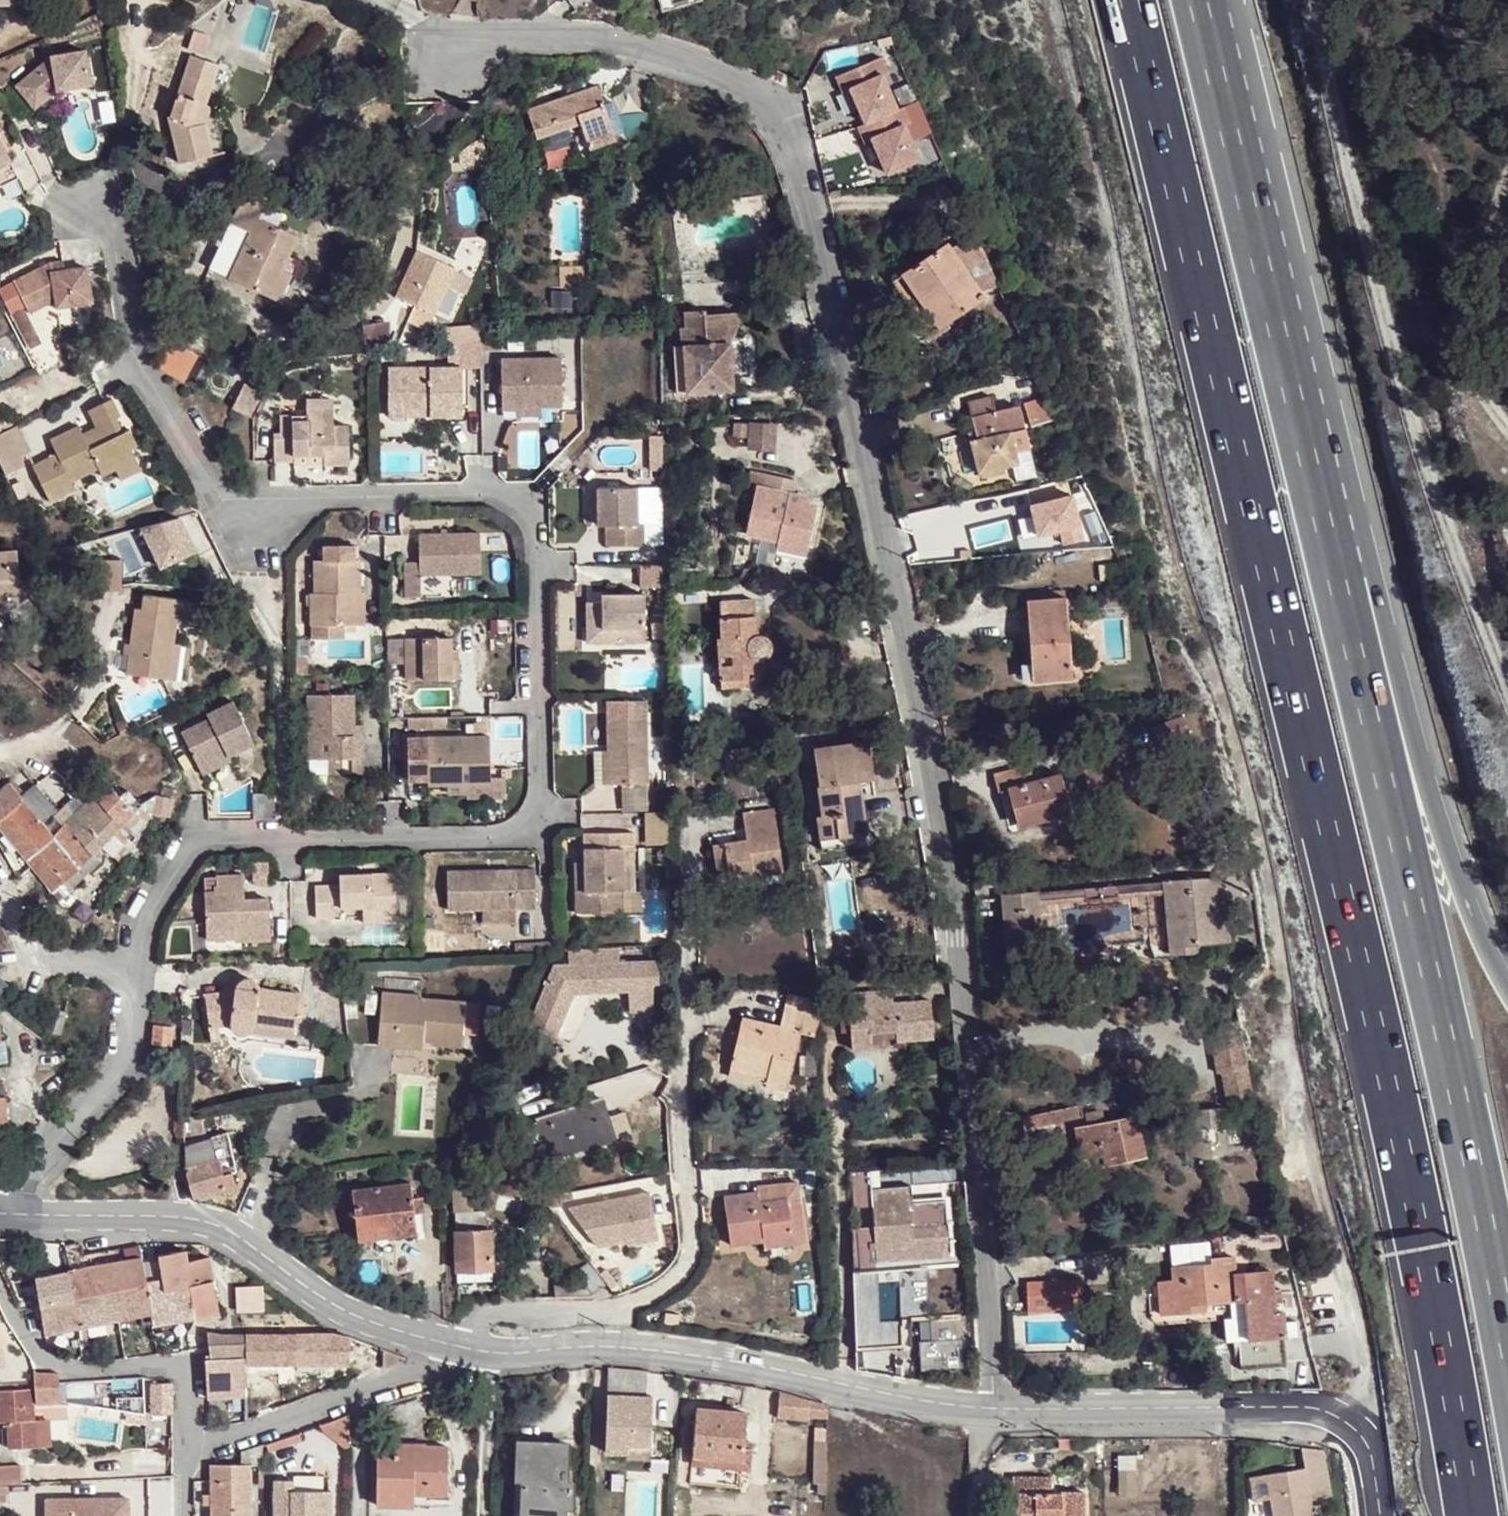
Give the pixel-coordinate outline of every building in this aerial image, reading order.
[(50,55),(14,84),(35,111),(56,89),(89,81),(83,48),(50,55)] [(215,112),(209,114),(205,126),(202,117),(206,106),(219,66),(189,56),(168,122),(179,165),(224,154),(215,112)] [(939,158),(921,100),(898,107),(883,59),(829,76),(835,95),(853,89),(880,177),(939,158)] [(597,87),(528,111),(538,139),(539,139),(580,125),(587,143),(592,157),(626,144),(618,123),(611,126),(597,87)] [(205,126),(209,114),(211,107),(206,106),(202,117),(205,126)] [(580,125),(539,139),(546,157),(587,143),(580,125)] [(0,144),(0,168),(10,163),(0,144)] [(15,179),(10,169),(0,174),(0,186),(15,179)] [(271,298),(289,258),(299,237),(256,217),(263,201),(242,209),(212,273),(271,298)] [(927,293),(947,322),(984,297),(947,243),(902,274),(919,298),(927,293)] [(455,268),(417,252),(398,298),(416,305),(409,322),(429,330),(455,268)] [(299,262),(289,258),(271,298),(281,303),(299,262)] [(58,309),(93,303),(87,268),(66,271),(66,261),(51,263),(14,281),(27,307),(45,297),(56,297),(57,303),(58,309)] [(929,335),(947,322),(927,293),(919,298),(902,274),(892,281),(929,335)] [(31,316),(57,303),(56,297),(45,297),(27,307),(31,316)] [(705,315),(704,310),(681,311),(681,325),(676,326),(676,347),(681,348),(683,393),(731,390),(728,352),(727,326),(734,327),(737,326),(735,315),(705,315)] [(54,338),(24,353),(38,381),(68,366),(54,338)] [(172,343),(158,368),(185,382),(197,357),(172,343)] [(523,405),(548,404),(566,404),(565,359),(506,359),(506,410),(523,410),(523,405)] [(431,403),(432,417),(463,417),(462,370),(390,370),(390,403),(406,403),(406,409),(423,409),(423,404),(431,403)] [(233,405),(251,415),(263,394),(245,384),(233,405)] [(970,441),(975,460),(1001,455),(1030,448),(1019,407),(996,412),(993,395),(968,401),(975,430),(978,439),(970,441)] [(309,407),(333,406),(333,396),(308,397),(309,407)] [(1047,397),(1028,404),(1036,426),(1055,420),(1047,397)] [(28,455),(50,501),(75,489),(71,481),(96,470),(100,472),(103,477),(116,471),(120,480),(141,470),(131,451),(139,448),(130,431),(124,434),(118,419),(124,417),(115,399),(91,410),(98,426),(101,432),(87,440),(84,433),(82,429),(54,441),(59,453),(53,456),(49,445),(28,455)] [(390,417),(432,417),(431,403),(423,404),(423,409),(406,409),(406,403),(390,403),(390,417)] [(548,415),(548,404),(523,405),(523,410),(523,415),(548,415)] [(334,421),(333,406),(309,407),(309,420),(294,421),(294,414),(281,415),(282,431),(275,432),(277,460),(297,459),(297,454),(313,453),(312,446),(327,445),(327,453),(328,460),(352,459),(350,421),(334,421)] [(309,420),(309,407),(294,407),(294,414),(294,421),(309,420)] [(737,449),(775,452),(777,425),(739,423),(737,449)] [(2,476),(22,466),(18,457),(25,453),(12,426),(0,432),(0,472),(2,476)] [(98,426),(84,433),(87,440),(101,432),(98,426)] [(978,439),(975,430),(969,432),(970,441),(978,439)] [(313,453),(327,453),(327,445),(312,446),(313,453)] [(1001,455),(975,460),(977,468),(1003,462),(1001,455)] [(817,507),(801,503),(790,500),(791,494),(795,481),(752,471),(748,487),(756,489),(746,534),(778,541),(776,549),(806,556),(817,507)] [(636,518),(636,482),(597,483),(599,521),(607,521),(607,540),(646,539),(645,518),(636,518)] [(1029,534),(1054,529),(1057,546),(1083,541),(1072,492),(1048,497),(1023,502),(1029,534)] [(790,500),(801,503),(803,497),(791,494),(790,500)] [(177,516),(141,534),(162,573),(197,555),(177,516)] [(424,571),(444,571),(484,569),(483,532),(422,533),(423,556),(406,558),(408,593),(425,593),(424,571)] [(309,593),(310,613),(340,569),(346,543),(323,544),(324,559),(315,560),(315,593),(309,593)] [(340,569),(310,613),(310,623),(354,623),(354,594),(361,594),(359,560),(355,560),(354,544),(346,543),(340,569)] [(19,591),(15,548),(0,550),(0,593),(19,591)] [(109,553),(90,562),(101,585),(120,576),(109,553)] [(445,592),(444,571),(424,571),(425,593),(445,592)] [(601,588),(601,597),(613,597),(614,589),(601,588)] [(613,597),(601,597),(589,598),(589,624),(607,624),(608,629),(624,630),(624,637),(648,636),(647,590),(614,589),(613,597)] [(124,672),(146,675),(149,672),(151,592),(142,591),(139,607),(132,607),(128,643),(127,655),(124,672)] [(1026,681),(1071,679),(1066,591),(1026,594),(1031,660),(1024,661),(1026,681)] [(149,672),(146,675),(165,677),(169,643),(174,613),(188,615),(190,597),(151,592),(149,672)] [(365,593),(361,594),(354,594),(354,623),(366,622),(365,593)] [(740,678),(749,678),(749,673),(766,672),(765,658),(769,656),(772,652),(772,647),(771,640),(768,636),(764,634),(757,634),(754,598),(719,601),(722,638),(718,639),(723,688),(740,687),(740,678)] [(589,638),(624,637),(624,630),(608,629),(607,624),(589,624),(589,638)] [(299,658),(309,658),(309,635),(298,636),(299,658)] [(461,678),(461,659),(452,659),(452,649),(452,636),(407,636),(408,679),(461,678)] [(169,643),(165,677),(173,678),(177,644),(169,643)] [(452,659),(461,659),(460,648),(452,649),(452,659)] [(299,673),(313,674),(313,657),(309,658),(299,658),(299,673)] [(751,686),(749,678),(740,678),(740,687),(751,686)] [(625,780),(647,779),(649,695),(609,695),(609,745),(597,745),(597,779),(625,780)] [(358,757),(358,725),(357,696),(313,696),(314,760),(333,759),(334,776),(366,775),(365,757),(358,757)] [(234,723),(235,721),(229,707),(200,720),(202,725),(176,737),(190,766),(219,753),(220,756),(234,723)] [(1157,741),(1187,731),(1181,715),(1151,724),(1157,741)] [(248,747),(235,721),(234,723),(220,756),(222,759),(248,747)] [(368,725),(358,725),(358,757),(365,757),(368,757),(368,725)] [(429,784),(472,782),(493,782),(492,736),(409,737),(410,775),(429,775),(429,784)] [(868,834),(863,792),(851,794),(849,780),(861,779),(874,777),(870,741),(813,748),(822,813),(816,814),(820,849),(860,845),(858,835),(868,834)] [(196,777),(215,768),(220,756),(219,753),(190,766),(196,777)] [(220,756),(215,768),(225,764),(222,759),(220,756)] [(314,777),(334,776),(333,759),(314,760),(314,777)] [(1008,787),(1013,806),(1033,801),(1037,816),(1038,820),(1071,812),(1060,773),(1033,780),(1029,763),(994,772),(999,789),(1008,787)] [(84,803),(97,790),(86,778),(73,791),(84,803)] [(647,799),(647,779),(625,780),(624,799),(647,799)] [(851,794),(863,792),(861,779),(849,780),(851,794)] [(64,879),(91,852),(98,859),(103,853),(98,847),(101,843),(111,854),(121,844),(111,833),(133,810),(107,781),(97,790),(84,803),(53,833),(39,817),(52,806),(33,783),(21,794),(9,781),(0,789),(0,821),(22,846),(18,849),(52,890),(64,879)] [(472,791),(472,782),(429,784),(430,793),(472,791)] [(156,795),(152,811),(168,815),(171,799),(156,795)] [(1033,801),(1013,806),(1016,821),(1037,816),(1033,801)] [(730,880),(783,873),(774,810),(744,814),(747,841),(712,845),(717,871),(728,870),(730,880)] [(588,872),(578,872),(578,914),(627,913),(627,893),(637,894),(638,834),(589,834),(589,862),(588,872)] [(91,852),(64,879),(70,886),(98,859),(91,852)] [(578,863),(578,872),(588,872),(589,862),(578,863)] [(397,907),(396,869),(342,869),(341,878),(315,880),(316,913),(330,912),(330,903),(364,901),(372,901),(373,908),(397,907)] [(535,911),(535,873),(448,874),(449,913),(535,911)] [(1136,885),(1137,896),(1166,893),(1171,955),(1197,953),(1196,944),(1226,942),(1221,877),(1136,885)] [(233,946),(269,944),(266,903),(242,903),(233,904),(233,894),(242,894),(241,878),(214,879),(214,890),(210,890),(210,897),(202,897),(205,935),(232,934),(233,946)] [(1136,885),(1057,891),(1058,903),(1137,896),(1136,885)] [(1058,903),(1057,891),(1003,896),(1008,962),(1042,959),(1038,904),(1058,903)] [(242,903),(242,894),(233,894),(233,904),(242,903)] [(397,918),(397,907),(373,908),(372,901),(364,901),(364,919),(397,918)] [(205,947),(233,946),(232,934),(205,935),(205,947)] [(555,966),(531,1023),(560,1037),(578,997),(628,993),(629,1017),(654,1016),(654,988),(664,989),(663,961),(617,960),(618,949),(569,953),(568,964),(555,966)] [(294,1032),(299,994),(260,988),(260,986),(259,981),(255,979),(250,978),(244,978),(241,982),(237,992),(206,997),(209,1027),(231,1025),(232,1029),(236,1032),(240,1034),(244,1035),(254,1026),(294,1032)] [(402,995),(424,999),(425,990),(402,988),(402,995)] [(899,1041),(932,1039),(928,999),(893,1002),(891,990),(846,994),(851,1050),(873,1048),(872,1032),(898,1030),(899,1041)] [(423,1002),(424,999),(402,995),(384,994),(380,1048),(399,1049),(399,1041),(427,1043),(427,1040),(434,1040),(434,1047),(464,1050),(469,1006),(423,1002)] [(767,1076),(765,1085),(786,1091),(802,1033),(813,1036),(819,1014),(786,1005),(780,1027),(743,1018),(729,1066),(767,1076)] [(53,1007),(46,1029),(60,1033),(67,1012),(53,1007)] [(1245,1099),(1236,1047),(1230,1014),(1211,1018),(1216,1049),(1226,1102),(1245,1099)] [(155,1029),(152,1048),(171,1049),(173,1031),(155,1029)] [(425,1051),(427,1043),(399,1041),(399,1049),(425,1051)] [(536,1066),(547,1068),(548,1055),(537,1054),(536,1066)] [(727,1076),(765,1085),(767,1076),(729,1066),(727,1076)] [(551,1159),(614,1138),(601,1098),(538,1119),(551,1159)] [(1024,1123),(1084,1112),(1082,1100),(1022,1111),(1024,1123)] [(1191,1160),(1216,1158),(1215,1142),(1206,1143),(1206,1129),(1228,1128),(1226,1108),(1194,1110),(1196,1126),(1188,1126),(1191,1160)] [(1104,1165),(1146,1158),(1137,1115),(1076,1126),(1082,1158),(1102,1154),(1104,1165)] [(8,1153),(6,1130),(0,1131),(0,1162),(8,1153)] [(184,1144),(184,1168),(216,1156),(210,1136),(184,1144)] [(184,1168),(188,1181),(193,1198),(234,1185),(228,1165),(220,1168),(216,1156),(184,1168)] [(468,1176),(455,1177),(456,1195),(469,1195),(468,1176)] [(390,1225),(391,1236),(416,1233),(410,1182),(352,1189),(356,1229),(390,1225)] [(910,1185),(870,1189),(875,1248),(897,1247),(899,1259),(948,1255),(947,1213),(909,1216),(909,1203),(911,1203),(910,1185)] [(777,1219),(802,1217),(800,1195),(770,1199),(759,1201),(758,1195),(758,1191),(723,1195),(730,1246),(763,1242),(779,1240),(777,1219)] [(645,1195),(568,1210),(602,1249),(654,1239),(645,1195)] [(457,1233),(488,1232),(487,1212),(457,1212),(457,1233)] [(805,1244),(802,1217),(777,1219),(779,1240),(763,1242),(764,1248),(805,1244)] [(357,1240),(391,1236),(390,1225),(356,1229),(357,1240)] [(492,1232),(488,1232),(457,1233),(460,1285),(495,1284),(492,1232)] [(876,1261),(899,1259),(897,1247),(875,1248),(876,1261)] [(192,1249),(184,1250),(184,1251),(186,1261),(195,1260),(192,1249)] [(184,1251),(184,1250),(157,1256),(160,1276),(144,1281),(144,1282),(150,1312),(152,1323),(196,1317),(186,1261),(184,1251)] [(196,1317),(217,1314),(207,1256),(195,1260),(186,1261),(196,1317)] [(1274,1314),(1274,1302),(1273,1292),(1272,1274),(1236,1276),(1234,1257),(1211,1258),(1211,1264),(1171,1267),(1173,1313),(1204,1312),(1205,1303),(1245,1302),(1247,1340),(1285,1338),(1283,1313),(1274,1314)] [(144,1281),(140,1258),(104,1263),(88,1266),(69,1270),(73,1297),(112,1289),(144,1282),(144,1281)] [(73,1297),(69,1270),(36,1277),(46,1332),(78,1326),(73,1297)] [(1173,1312),(1171,1280),(1157,1280),(1158,1313),(1173,1312)] [(1062,1307),(1063,1290),(1062,1282),(1025,1281),(1025,1307),(1062,1307)] [(112,1289),(117,1318),(150,1312),(144,1282),(112,1289)] [(112,1289),(73,1297),(78,1326),(117,1318),(112,1289)] [(1080,1290),(1063,1290),(1062,1307),(1079,1308),(1080,1290)] [(1273,1292),(1274,1302),(1282,1301),(1280,1291),(1273,1292)] [(977,1346),(975,1312),(943,1315),(946,1348),(977,1346)] [(222,1391),(246,1390),(246,1362),(246,1331),(221,1330),(206,1328),(209,1348),(210,1353),(204,1354),(205,1376),(223,1376),(222,1391)] [(246,1331),(246,1362),(348,1364),(349,1336),(336,1334),(246,1331)] [(1247,1340),(1243,1340),(1245,1370),(1286,1368),(1285,1338),(1247,1340)] [(405,1360),(392,1355),(393,1364),(405,1360)] [(640,1370),(608,1368),(604,1454),(625,1456),(625,1459),(648,1461),(651,1397),(639,1396),(640,1370)] [(58,1382),(57,1375),(34,1377),(35,1385),(37,1403),(59,1402),(58,1382)] [(171,1413),(171,1384),(150,1385),(151,1413),(171,1413)] [(9,1448),(36,1446),(34,1389),(0,1392),(0,1422),(8,1422),(9,1448)] [(808,1418),(827,1419),(827,1404),(779,1391),(778,1419),(808,1421),(808,1418)] [(743,1449),(750,1450),(751,1443),(744,1442),(747,1413),(697,1409),(695,1422),(694,1437),(692,1456),(742,1461),(743,1449)] [(686,1437),(694,1437),(695,1422),(688,1421),(686,1437)] [(570,1507),(572,1488),(564,1488),(566,1445),(518,1443),(516,1479),(524,1480),(522,1515),(563,1515),(563,1506),(570,1507)] [(818,1491),(825,1491),(826,1443),(814,1443),(812,1483),(819,1483),(818,1491)] [(448,1445),(405,1445),(405,1452),(394,1452),(377,1451),(375,1506),(413,1507),(413,1499),(446,1501),(448,1445)] [(262,1465),(262,1446),(241,1451),(240,1452),(240,1466),(209,1466),(209,1481),(210,1494),(202,1495),(203,1505),(210,1505),(210,1515),(252,1515),(252,1466),(262,1465)] [(748,1472),(750,1450),(743,1449),(742,1461),(692,1456),(692,1466),(748,1472)] [(0,1464),(0,1482),(18,1482),(19,1464),(0,1464)] [(1273,1474),(1266,1475),(1270,1500),(1273,1515),(1311,1515),(1304,1469),(1273,1474)] [(1270,1500),(1266,1475),(1245,1478),(1249,1503),(1270,1500)] [(1012,1515),(1085,1515),(1085,1492),(1050,1492),(1050,1477),(1013,1478),(1012,1515)] [(524,1480),(516,1479),(514,1515),(522,1515),(524,1480)] [(331,1492),(295,1491),(295,1481),(277,1481),(277,1515),(331,1515),(331,1492)] [(43,1515),(130,1515),(130,1497),(42,1499),(43,1515)]
